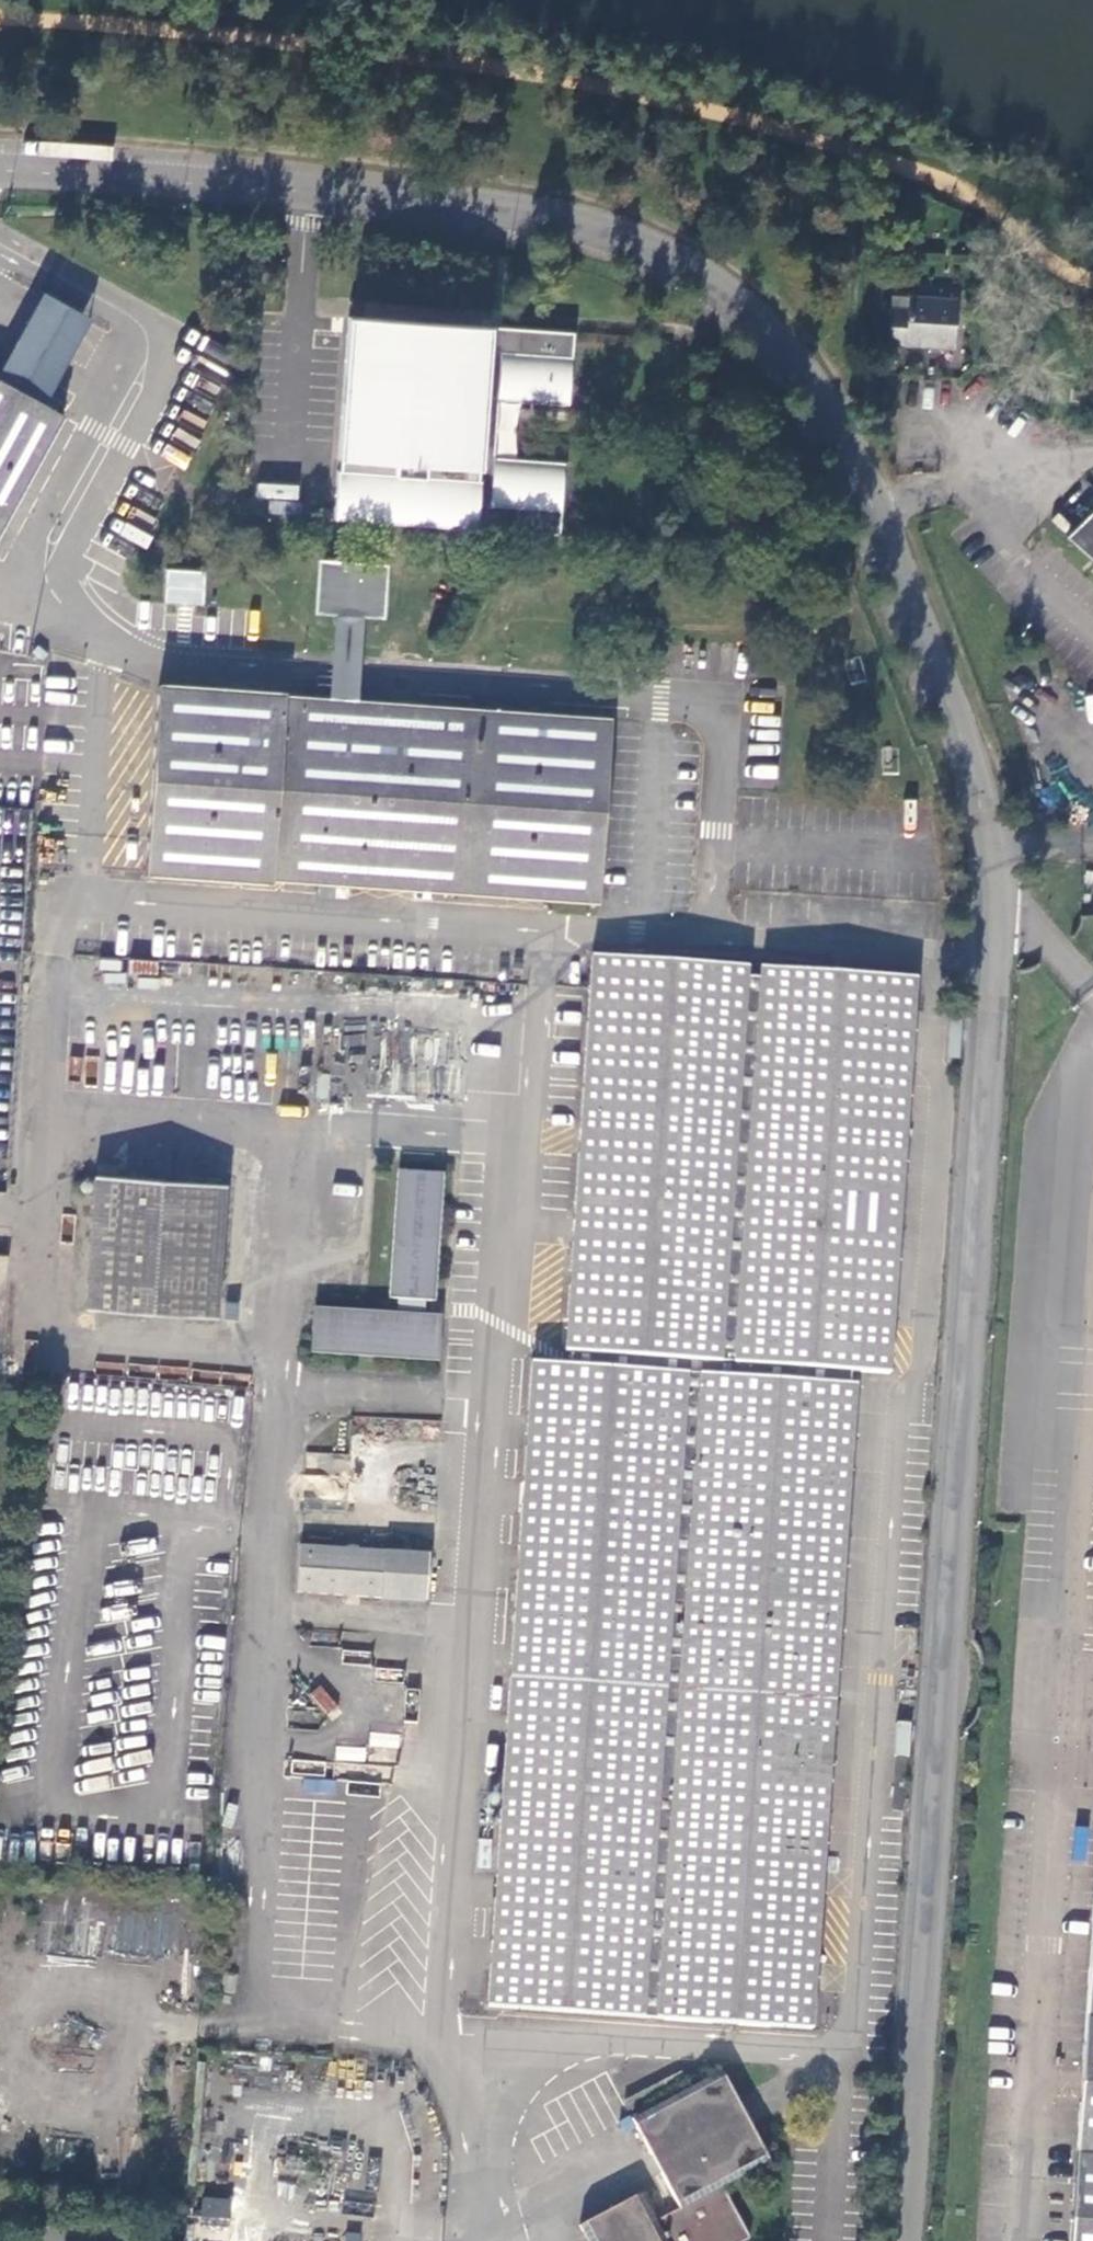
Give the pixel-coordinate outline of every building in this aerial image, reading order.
[(44,292),(0,373),(0,381),(44,406),(91,320),(44,292)] [(891,294),(890,306),(905,307),(905,295),(891,294)] [(905,307),(890,306),(888,341),(952,344),(954,298),(905,295),(905,307)] [(568,404),(573,331),(348,316),(334,518),(476,528),(476,526),(487,526),(487,529),(560,533),(564,461),(493,457),(497,399),(568,404)] [(0,381),(0,520),(5,523),(64,417),(44,406),(0,381)] [(1069,537),(1092,558),(1092,511),(1069,537)] [(316,609),(336,610),(365,612),(382,613),(384,564),(320,560),(316,609)] [(164,604),(205,605),(206,571),(165,570),(164,604)] [(332,673),(330,698),(360,700),(361,675),(362,656),(365,612),(336,610),(333,654),(332,673)] [(360,700),(330,698),(159,686),(145,871),(599,903),(612,717),(360,700)] [(573,1349),(851,1368),(892,1371),(919,978),(761,967),(760,977),(749,976),(750,966),(593,955),(591,987),(566,1348),(573,1349)] [(428,1299),(436,1299),(445,1173),(401,1169),(392,1296),(402,1296),(401,1314),(318,1308),(315,1351),(439,1359),(442,1316),(427,1315),(428,1299)] [(83,1314),(215,1322),(223,1189),(91,1180),(83,1314)] [(851,1368),(573,1349),(572,1363),(850,1382),(851,1368)] [(850,1382),(572,1363),(533,1361),(490,2004),(815,2026),(858,1382),(850,1382)] [(380,1602),(384,1555),(298,1550),(295,1597),(380,1602)] [(427,1558),(384,1555),(380,1602),(424,1605),(427,1558)] [(894,1755),(909,1755),(910,1721),(896,1720),(894,1755)] [(173,1948),(173,1908),(119,1909),(119,1948),(173,1948)] [(1071,2240),(1092,2240),(1092,1925),(1071,2240)] [(752,2237),(726,2185),(770,2161),(722,2070),(634,2117),(682,2206),(659,2219),(643,2192),(583,2226),(591,2240),(745,2240),(752,2237)] [(202,2215),(228,2215),(228,2198),(203,2197),(202,2215)]
